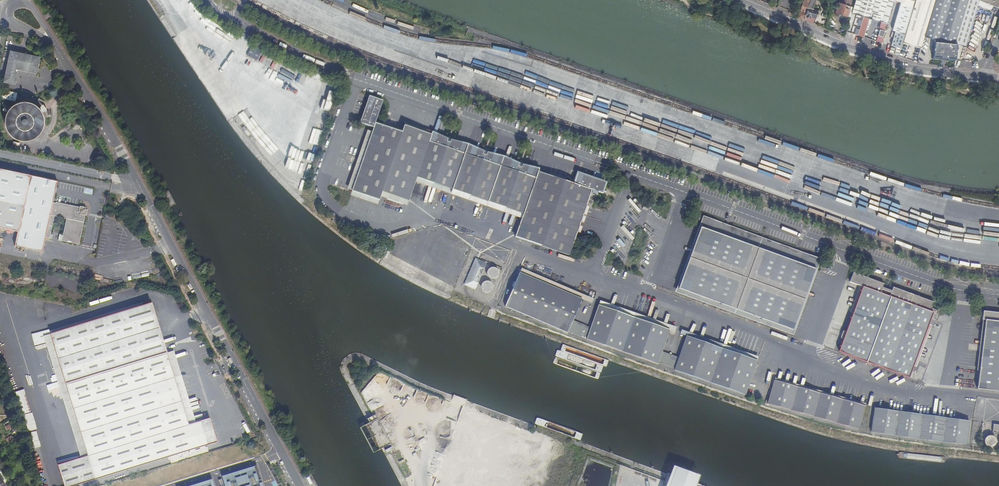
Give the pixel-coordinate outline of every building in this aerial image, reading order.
[(804,19),(807,8),(810,0),(804,0),(804,1),(802,0),(800,0),(798,7),(801,8),(799,17),(804,19)] [(813,23),(817,11),(811,9),(814,0),(811,0),(808,8),(807,8),(804,19),(813,23)] [(851,17),(853,11),(849,10),(850,7),(850,6),(849,5),(851,0),(839,0),(835,13),(851,17)] [(853,11),(851,17),(850,20),(855,22),(856,19),(862,21),(868,23),(870,19),(875,0),(856,0),(853,11)] [(870,19),(881,22),(880,27),(875,26),(871,40),(877,41),(878,36),(883,37),(885,31),(880,30),(881,27),(886,29),(894,0),(875,0),(870,19)] [(894,0),(900,2),(892,30),(905,34),(915,0),(894,0)] [(905,34),(903,43),(921,48),(925,37),(936,0),(915,0),(905,34)] [(925,37),(934,40),(932,57),(948,59),(948,60),(955,61),(957,44),(965,47),(978,6),(980,1),(980,0),(936,0),(925,37)] [(980,1),(978,6),(990,10),(992,9),(993,6),(980,1)] [(859,30),(862,30),(863,27),(867,28),(868,23),(862,21),(859,30)] [(900,48),(901,47),(905,35),(895,32),(891,46),(893,46),(900,48)] [(891,54),(898,56),(901,48),(901,47),(900,48),(893,46),(891,54)] [(246,55),(256,60),(260,52),(250,47),(246,55)] [(39,58),(10,52),(5,81),(15,84),(18,69),(36,73),(39,58)] [(305,85),(315,88),(317,80),(298,74),(295,84),(305,87),(305,85)] [(314,92),(323,95),(322,98),(330,101),(334,88),(317,82),(314,92)] [(16,101),(17,93),(0,89),(0,98),(16,101)] [(357,123),(372,128),(373,123),(381,101),(366,96),(357,123)] [(5,111),(4,115),(3,117),(3,119),(3,121),(3,123),(4,126),(5,129),(6,130),(7,132),(10,135),(13,137),(17,139),(19,140),(23,140),(27,140),(30,139),(34,137),(37,134),(38,132),(39,131),(40,129),(41,127),(42,123),(42,121),(42,119),(42,117),(41,114),(40,110),(38,108),(36,105),(34,104),(32,103),(31,102),(27,101),(23,101),(19,101),(17,101),(13,103),(10,105),(7,108),(5,111)] [(322,130),(326,115),(321,114),(316,128),(305,125),(301,139),(303,140),(298,156),(312,160),(321,130),(322,130)] [(592,190),(572,183),(526,167),(527,166),(515,162),(514,164),(490,155),(491,154),(479,150),(478,151),(454,143),(455,141),(442,137),(441,139),(402,126),(400,132),(373,123),(372,128),(351,191),(378,200),(381,193),(407,202),(416,178),(428,182),(523,214),(522,216),(514,237),(556,251),(569,256),(584,211),(592,190)] [(254,144),(258,140),(254,134),(249,138),(254,144)] [(269,143),(259,151),(264,156),(273,148),(269,143)] [(276,164),(278,167),(284,162),(274,151),(266,158),(273,167),(276,164)] [(304,170),(308,160),(302,158),(298,167),(304,170)] [(55,202),(55,203),(51,202),(56,182),(0,170),(0,228),(16,231),(14,245),(41,251),(44,237),(49,238),(53,216),(65,219),(60,240),(76,243),(78,242),(84,214),(79,207),(55,202)] [(576,173),(572,183),(592,190),(598,192),(597,194),(602,195),(606,183),(576,173)] [(676,293),(748,320),(754,322),(791,335),(818,260),(778,245),(772,244),(704,219),(676,293)] [(475,289),(485,262),(474,258),(463,285),(475,289)] [(497,279),(495,267),(486,268),(487,280),(497,279)] [(581,297),(521,271),(507,305),(566,331),(567,330),(581,297)] [(883,284),(853,273),(849,282),(862,287),(847,328),(838,352),(908,378),(919,348),(932,313),(937,315),(938,311),(930,308),(932,302),(892,288),(891,291),(882,288),(883,284)] [(489,293),(491,283),(481,280),(478,290),(489,293)] [(216,441),(209,417),(193,422),(181,382),(175,384),(170,368),(176,366),(171,350),(165,352),(149,302),(49,333),(87,455),(80,457),(57,464),(64,485),(70,485),(216,441)] [(600,303),(587,336),(606,343),(658,361),(658,360),(662,349),(669,328),(602,303),(600,303)] [(983,311),(982,319),(985,320),(976,389),(998,392),(998,313),(983,311)] [(568,330),(586,336),(590,326),(572,319),(568,330)] [(49,333),(42,336),(80,457),(87,455),(49,333)] [(755,359),(686,334),(679,355),(675,366),(675,367),(744,392),(755,359)] [(675,366),(679,355),(662,349),(658,361),(675,366)] [(176,366),(170,368),(175,384),(181,382),(176,366)] [(777,382),(775,381),(768,404),(858,429),(864,407),(777,382)] [(750,386),(747,393),(760,398),(762,391),(750,386)] [(968,422),(874,409),(871,432),(965,446),(968,422)] [(990,449),(992,448),(994,447),(996,445),(996,443),(996,440),(994,438),(992,437),(990,436),(988,437),(986,438),(984,440),(984,442),(984,445),(985,447),(987,448),(990,449)] [(222,476),(226,485),(264,485),(257,465),(222,476)]
